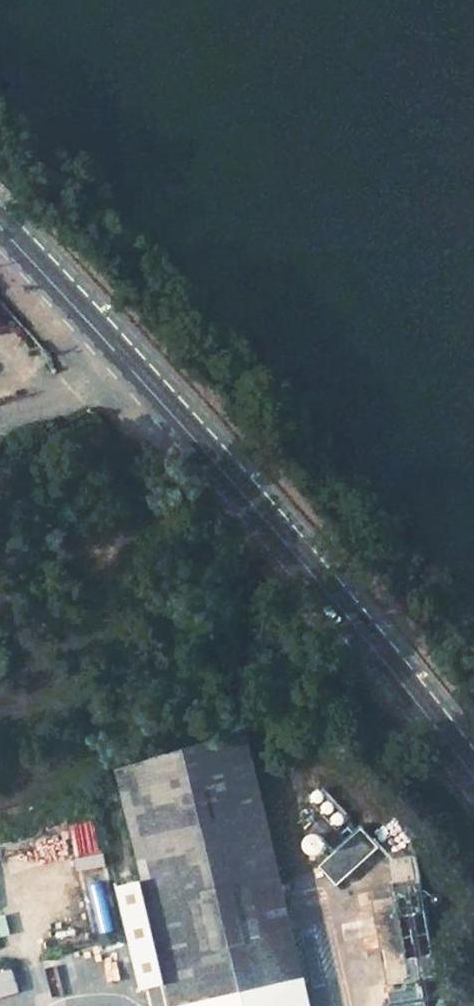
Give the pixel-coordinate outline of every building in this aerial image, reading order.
[(145,858),(182,1004),(183,1005),(310,1005),(302,974),(262,827),(241,742),(125,779),(145,858)] [(442,956),(426,893),(418,895),(413,875),(421,874),(413,840),(386,847),(391,862),(381,865),(385,881),(368,885),(387,969),(442,956)] [(83,941),(87,964),(122,957),(119,937),(83,941)] [(396,1003),(432,994),(426,968),(389,977),(396,1003)] [(71,988),(76,1005),(123,1005),(116,977),(71,988)]
